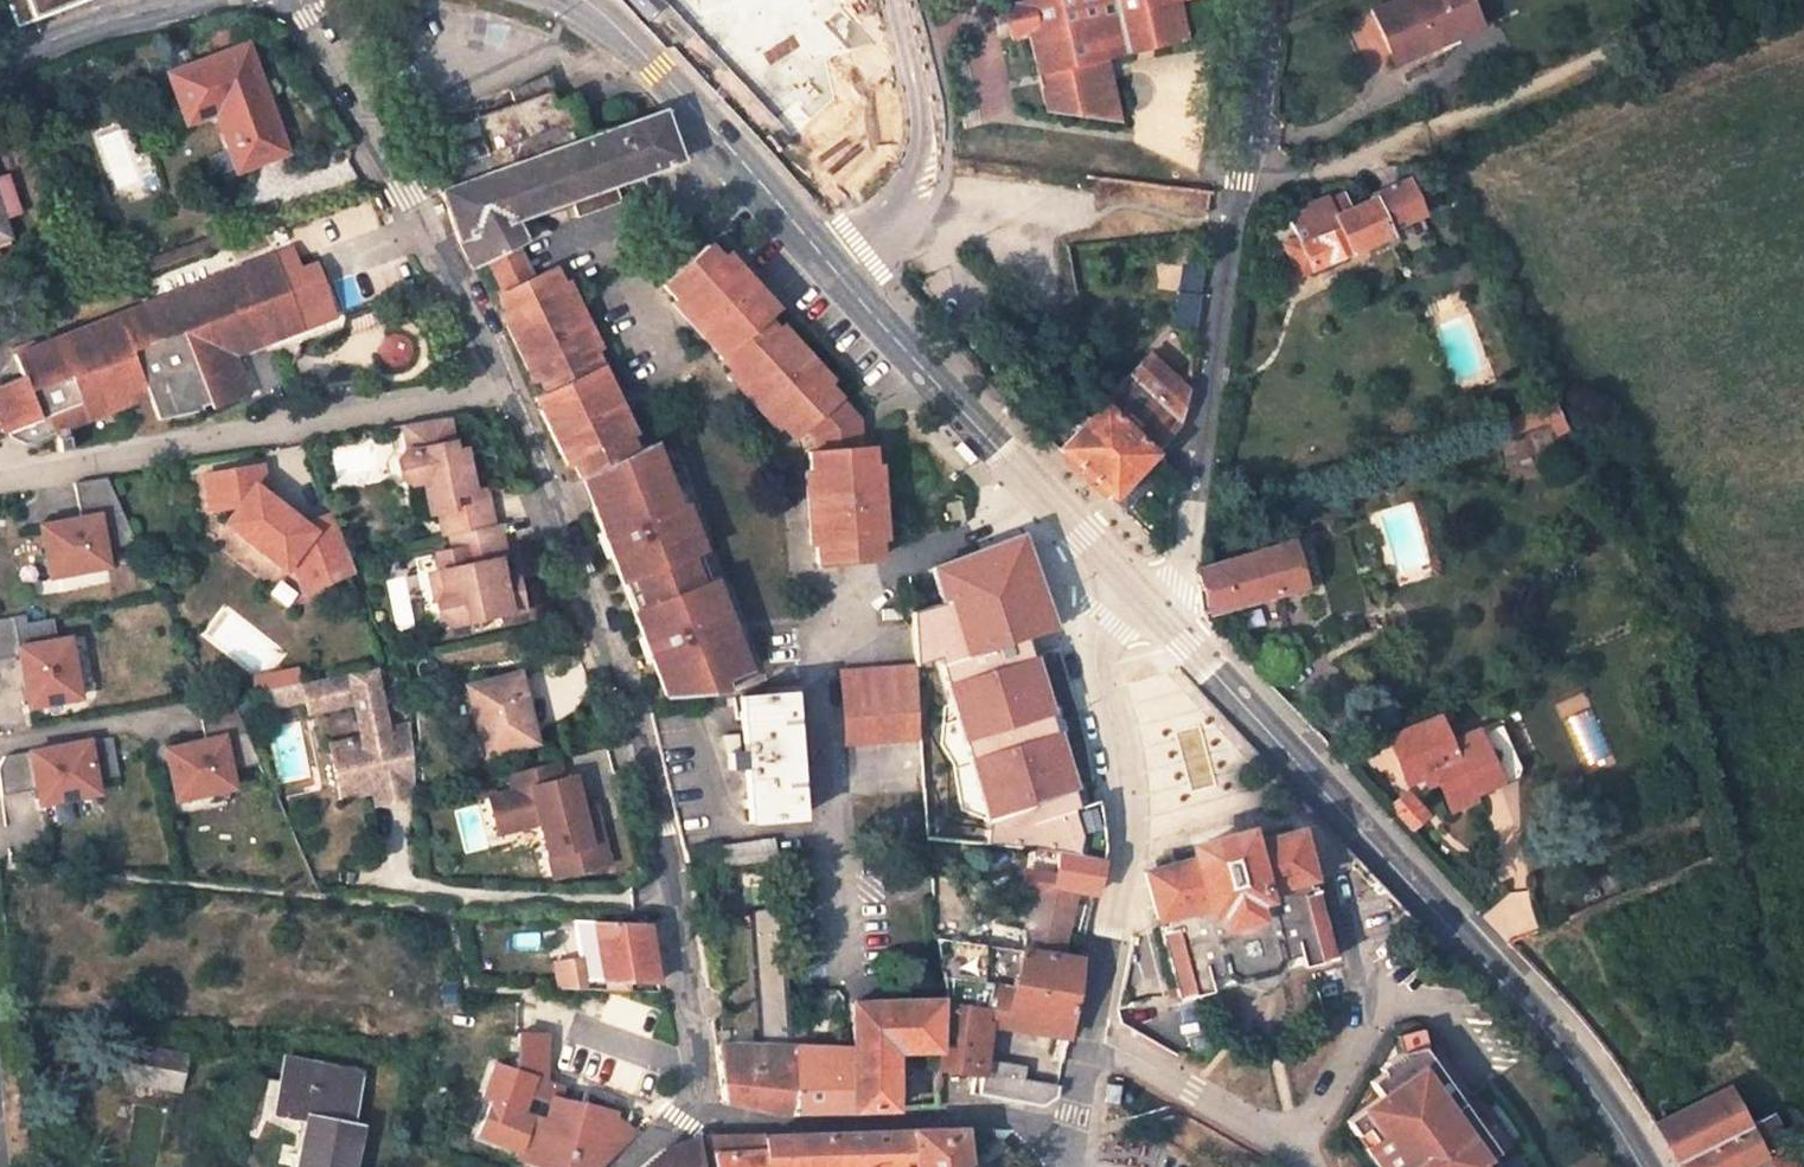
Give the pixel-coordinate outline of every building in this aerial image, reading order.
[(14,25),(81,0),(4,0),(14,25)] [(844,0),(669,0),(796,137),(838,98),(828,50),(874,41),(846,7),(844,0)] [(1046,114),(1122,127),(1109,58),(1189,41),(1183,7),(1200,3),(1199,0),(1023,0),(1024,3),(1005,6),(1006,12),(1011,35),(1012,41),(1030,37),(1046,114)] [(1398,60),(1432,45),(1437,55),(1451,49),(1451,31),(1474,21),(1465,0),(1405,0),(1378,12),(1398,60)] [(286,151),(246,45),(171,74),(189,119),(216,109),(231,147),(242,143),(251,164),(286,151)] [(51,91),(46,79),(30,85),(35,98),(51,91)] [(476,118),(489,156),(557,133),(552,118),(577,109),(573,96),(554,102),(551,93),(476,118)] [(240,168),(251,164),(242,143),(231,147),(240,168)] [(1403,179),(1369,194),(1371,198),(1385,231),(1419,215),(1403,179)] [(1341,194),(1326,201),(1334,216),(1348,209),(1341,194)] [(1324,197),(1283,217),(1297,245),(1308,269),(1386,233),(1385,231),(1371,198),(1348,209),(1334,216),(1326,201),(1324,197)] [(0,208),(0,241),(10,238),(0,208)] [(10,238),(0,241),(0,250),(13,246),(10,238)] [(1297,245),(1284,251),(1295,275),(1308,269),(1297,245)] [(518,246),(489,261),(505,292),(499,295),(507,312),(501,314),(534,381),(541,377),(549,394),(536,400),(567,465),(573,462),(581,478),(637,451),(628,433),(596,369),(604,366),(595,348),(564,286),(555,267),(533,277),(518,246)] [(708,246),(663,286),(675,299),(724,354),(719,358),(731,371),(782,427),(794,439),(807,427),(821,436),(818,452),(809,453),(810,471),(817,543),(818,561),(879,556),(878,538),(885,537),(878,465),(872,465),(870,447),(863,448),(860,420),(828,384),(833,379),(782,325),(777,329),(765,317),(776,307),(726,252),(719,258),(708,246)] [(153,396),(161,420),(205,414),(203,408),(211,406),(212,413),(253,398),(237,357),(228,334),(232,332),(244,337),(249,325),(283,340),(292,337),(289,329),(300,323),(274,257),(15,351),(23,374),(0,383),(0,427),(2,433),(8,431),(10,436),(28,441),(57,430),(52,415),(81,405),(87,420),(153,396)] [(572,282),(564,286),(595,348),(603,345),(572,282)] [(724,354),(675,299),(669,304),(719,358),(724,354)] [(300,323),(289,329),(292,337),(304,333),(300,323)] [(237,357),(283,340),(249,325),(244,337),(232,332),(228,334),(237,357)] [(1188,392),(1148,355),(1091,416),(1057,451),(1097,488),(1110,500),(1184,424),(1188,392)] [(604,366),(596,369),(628,433),(635,430),(604,366)] [(782,427),(731,371),(727,375),(778,430),(782,427)] [(1490,427),(1495,438),(1562,416),(1555,402),(1529,411),(1530,413),(1490,427)] [(81,405),(52,415),(57,430),(87,420),(81,405)] [(450,417),(405,425),(410,451),(406,451),(398,463),(400,476),(411,484),(424,483),(430,515),(438,513),(442,535),(448,534),(491,524),(485,490),(473,493),(465,451),(456,452),(450,417)] [(604,539),(660,688),(663,696),(726,692),(723,681),(751,671),(743,651),(724,602),(716,579),(707,583),(701,585),(696,571),(690,556),(705,550),(704,550),(688,504),(683,506),(680,507),(665,469),(655,444),(637,451),(581,478),(604,539)] [(810,471),(802,471),(809,544),(817,543),(810,471)] [(237,479),(240,496),(258,493),(270,500),(269,491),(266,473),(237,479)] [(139,544),(110,479),(77,484),(83,520),(43,527),(53,578),(111,567),(108,551),(139,544)] [(359,574),(351,556),(334,511),(306,522),(270,500),(258,493),(240,496),(237,479),(207,484),(213,519),(242,514),(229,531),(288,574),(294,564),(307,594),(359,574)] [(491,524),(448,534),(451,550),(434,554),(438,572),(447,571),(451,588),(442,590),(433,603),(436,616),(449,625),(521,610),(516,584),(502,587),(496,559),(504,558),(497,523),(491,524)] [(1060,636),(1027,537),(933,570),(944,607),(914,616),(920,670),(943,661),(992,828),(992,841),(1031,847),(1099,859),(1101,806),(1083,811),(1029,646),(1060,636)] [(1311,582),(1299,538),(1205,566),(1199,568),(1204,583),(1212,610),(1311,582)] [(438,572),(428,575),(433,603),(442,590),(451,588),(447,571),(438,572)] [(1204,612),(1212,610),(1204,583),(1197,584),(1204,612)] [(901,619),(900,606),(881,608),(883,620),(901,619)] [(30,624),(28,615),(0,620),(0,660),(23,656),(32,707),(83,698),(72,639),(61,641),(57,619),(30,624)] [(917,736),(913,667),(841,673),(847,742),(917,736)] [(378,668),(287,688),(291,706),(308,702),(311,715),(357,705),(365,738),(333,745),(345,799),(376,792),(392,789),(395,802),(416,801),(412,728),(391,730),(378,668)] [(287,688),(300,685),(296,670),(251,679),(254,696),(287,688)] [(534,741),(517,673),(473,685),(478,710),(473,712),(483,753),(534,741)] [(478,710),(473,685),(467,686),(473,712),(478,710)] [(287,688),(266,693),(269,711),(291,706),(287,688)] [(795,816),(786,694),(740,698),(745,751),(729,752),(731,769),(746,768),(750,820),(795,816)] [(236,700),(204,707),(211,740),(171,749),(180,800),(239,790),(235,773),(266,767),(236,700)] [(1434,715),(1436,722),(1448,718),(1445,710),(1434,715)] [(1481,741),(1476,728),(1445,741),(1436,722),(1434,715),(1385,734),(1406,781),(1431,770),(1444,799),(1496,776),(1481,741)] [(1520,773),(1502,732),(1481,741),(1496,776),(1444,799),(1448,807),(1475,795),(1475,793),(1520,773)] [(123,776),(116,737),(7,757),(1,769),(5,796),(40,790),(43,804),(102,794),(99,780),(123,776)] [(557,760),(507,773),(511,790),(488,796),(497,832),(540,821),(554,876),(608,863),(593,806),(581,809),(570,812),(561,778),(557,760)] [(581,809),(572,775),(561,778),(570,812),(581,809)] [(1424,814),(1405,791),(1390,805),(1410,826),(1424,814)] [(1180,997),(1210,988),(1207,976),(1214,975),(1226,971),(1239,979),(1255,974),(1268,970),(1277,957),(1287,954),(1298,951),(1301,962),(1331,953),(1328,943),(1331,942),(1332,940),(1333,938),(1333,933),(1329,929),(1328,928),(1324,928),(1319,910),(1321,910),(1324,907),(1325,904),(1324,901),(1320,897),(1316,896),(1315,895),(1309,880),(1306,881),(1303,874),(1307,873),(1295,829),(1242,843),(1239,835),(1193,848),(1195,857),(1143,873),(1156,916),(1161,916),(1164,923),(1157,924),(1162,940),(1161,941),(1158,945),(1157,949),(1159,953),(1161,954),(1162,955),(1167,955),(1171,970),(1167,973),(1165,976),(1166,981),(1170,984),(1172,984),(1173,985),(1175,984),(1176,985),(1180,997)] [(773,837),(685,849),(690,870),(776,858),(773,837)] [(1072,889),(1091,893),(1099,859),(1031,847),(1027,871),(1049,876),(1047,885),(1011,889),(1005,923),(981,919),(978,941),(1059,955),(1072,889)] [(781,917),(753,918),(762,1046),(716,1046),(724,1100),(778,1112),(782,1112),(794,1111),(790,1047),(787,999),(785,954),(781,917)] [(647,922),(577,919),(582,957),(584,979),(659,982),(651,922),(647,922)] [(1005,1028),(1006,1018),(1067,1028),(1078,958),(1059,955),(978,941),(935,933),(941,994),(941,1007),(941,1021),(938,1069),(973,1074),(980,1024),(988,1025),(1005,1028)] [(582,957),(556,961),(558,987),(660,990),(659,982),(584,979),(582,957)] [(806,1046),(803,998),(787,999),(790,1047),(806,1046)] [(894,1109),(893,1050),(936,1050),(935,1000),(850,1003),(852,1047),(854,1110),(894,1109)] [(1006,1018),(1005,1028),(1065,1036),(1067,1028),(1006,1018)] [(984,1058),(988,1025),(980,1024),(973,1074),(982,1075),(982,1072),(984,1058)] [(1408,1026),(1383,1030),(1377,1031),(1378,1038),(1380,1048),(1406,1044),(1411,1042),(1408,1026)] [(490,1062),(477,1094),(491,1100),(544,1122),(550,1100),(559,1103),(560,1087),(543,1077),(545,1032),(515,1031),(514,1070),(490,1062)] [(178,1088),(184,1055),(131,1044),(124,1079),(178,1088)] [(1360,1062),(1362,1065),(1365,1070),(1356,1076),(1354,1076),(1355,1077),(1365,1092),(1333,1114),(1329,1116),(1330,1118),(1340,1132),(1351,1124),(1360,1138),(1349,1145),(1364,1166),(1375,1166),(1386,1161),(1389,1166),(1464,1166),(1459,1156),(1477,1147),(1406,1044),(1380,1048),(1366,1058),(1360,1062)] [(794,1111),(831,1110),(831,1073),(836,1073),(836,1071),(836,1047),(806,1046),(790,1047),(794,1111)] [(852,1047),(836,1047),(836,1071),(836,1073),(831,1073),(831,1110),(854,1110),(852,1047)] [(360,1072),(285,1056),(281,1079),(288,1081),(282,1111),(300,1114),(307,1116),(299,1153),(296,1166),(351,1166),(359,1126),(349,1124),(360,1072)] [(995,1073),(996,1059),(984,1058),(982,1072),(995,1073)] [(1023,1078),(1024,1065),(996,1059),(995,1073),(982,1072),(982,1075),(978,1095),(1041,1106),(1055,1097),(1057,1085),(1023,1078)] [(275,1110),(282,1111),(288,1081),(281,1079),(275,1110)] [(1678,1166),(1736,1166),(1746,1162),(1782,1143),(1767,1114),(1744,1126),(1723,1089),(1667,1119),(1655,1124),(1665,1143),(1678,1166)] [(479,1133),(520,1151),(518,1155),(551,1166),(578,1166),(579,1166),(597,1166),(608,1156),(634,1133),(610,1121),(610,1119),(583,1104),(581,1108),(559,1103),(550,1100),(544,1122),(491,1100),(479,1133)] [(1661,1108),(1649,1114),(1655,1124),(1667,1119),(1661,1108)] [(307,1116),(300,1114),(292,1151),(299,1153),(307,1116)] [(1113,1123),(1100,1122),(1098,1133),(1111,1135),(1113,1123)] [(1349,1145),(1360,1138),(1351,1124),(1340,1132),(1349,1145)] [(839,1135),(841,1166),(965,1166),(960,1129),(911,1130),(911,1133),(839,1135)] [(766,1132),(709,1134),(713,1154),(764,1150),(763,1138),(767,1138),(766,1132)] [(715,1166),(841,1166),(839,1135),(767,1138),(763,1138),(764,1150),(713,1154),(715,1166)] [(694,1137),(661,1147),(637,1166),(699,1166),(694,1137)] [(1749,1166),(1795,1166),(1782,1143),(1746,1162),(1749,1166)]
